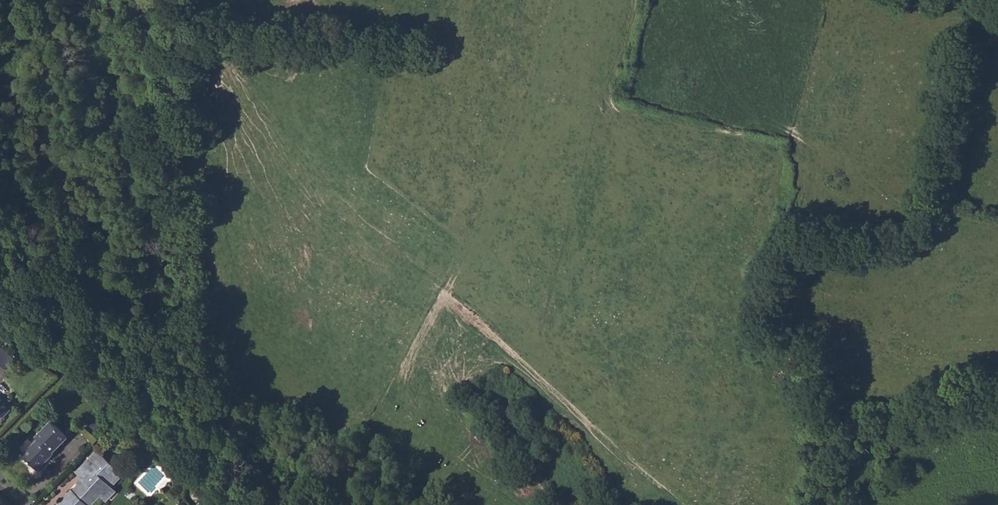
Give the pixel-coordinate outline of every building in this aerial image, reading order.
[(9,411),(4,406),(6,405),(0,399),(0,411),(5,415),(9,411)] [(23,455),(39,470),(55,454),(54,453),(68,438),(52,422),(37,437),(39,439),(23,455)] [(103,455),(97,450),(76,473),(81,478),(103,455)] [(100,496),(105,501),(116,491),(112,487),(123,475),(103,455),(81,478),(76,483),(78,485),(59,504),(91,504),(100,496)] [(100,496),(91,504),(101,504),(105,501),(100,496)]
